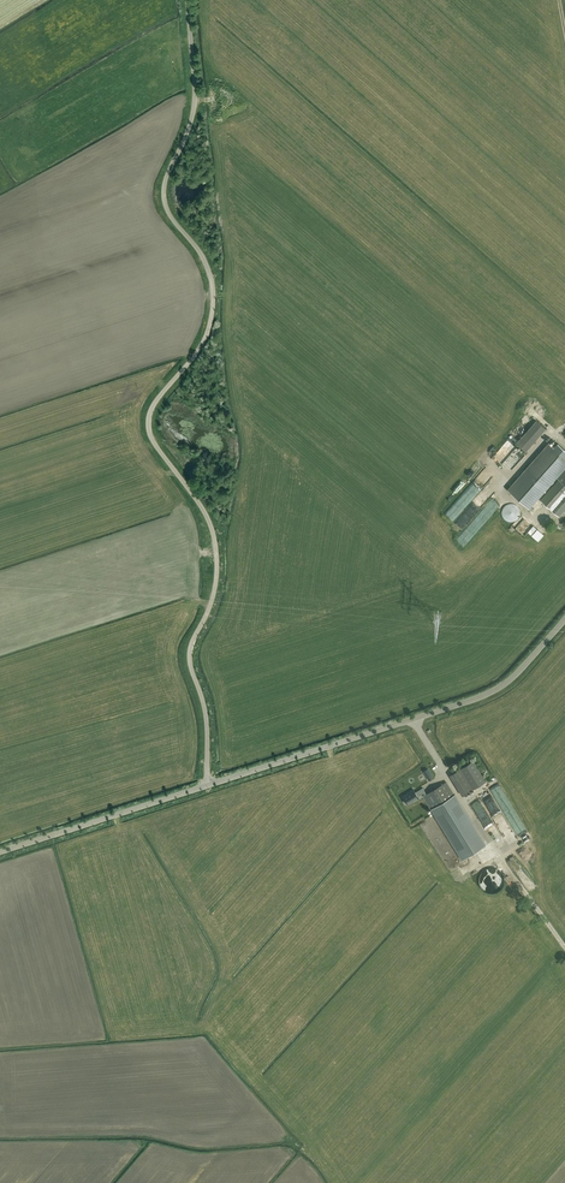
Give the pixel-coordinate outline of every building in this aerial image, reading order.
[(537,420),(517,443),(526,451),(546,429),(537,420)] [(511,443),(506,449),(510,453),(515,447),(511,443)] [(556,478),(559,480),(540,501),(559,517),(564,510),(564,458),(549,443),(527,468),(508,490),(529,508),(556,478)] [(518,461),(519,462),(524,457),(515,449),(510,454),(513,456),(506,463),(511,467),(518,461)] [(513,480),(536,454),(533,452),(510,478),(513,480)] [(454,539),(463,546),(496,508),(488,501),(495,493),(485,485),(454,522),(462,529),(454,539)] [(502,513),(502,516),(504,519),(507,521),(510,522),(513,522),(516,520),(519,518),(520,515),(520,512),(519,509),(518,506),(515,504),(512,503),(509,504),(506,505),(504,507),(502,510),(502,513)] [(473,761),(461,768),(450,775),(463,796),(486,782),(473,761)] [(484,843),(471,822),(446,782),(427,794),(423,788),(415,793),(413,789),(409,792),(410,793),(403,796),(408,804),(419,798),(418,797),(424,793),(425,795),(424,796),(462,857),(484,843)] [(480,797),(501,837),(513,831),(516,837),(520,835),(516,829),(520,827),(513,815),(503,820),(489,792),(480,797)] [(510,853),(506,855),(515,869),(519,867),(510,853)]
